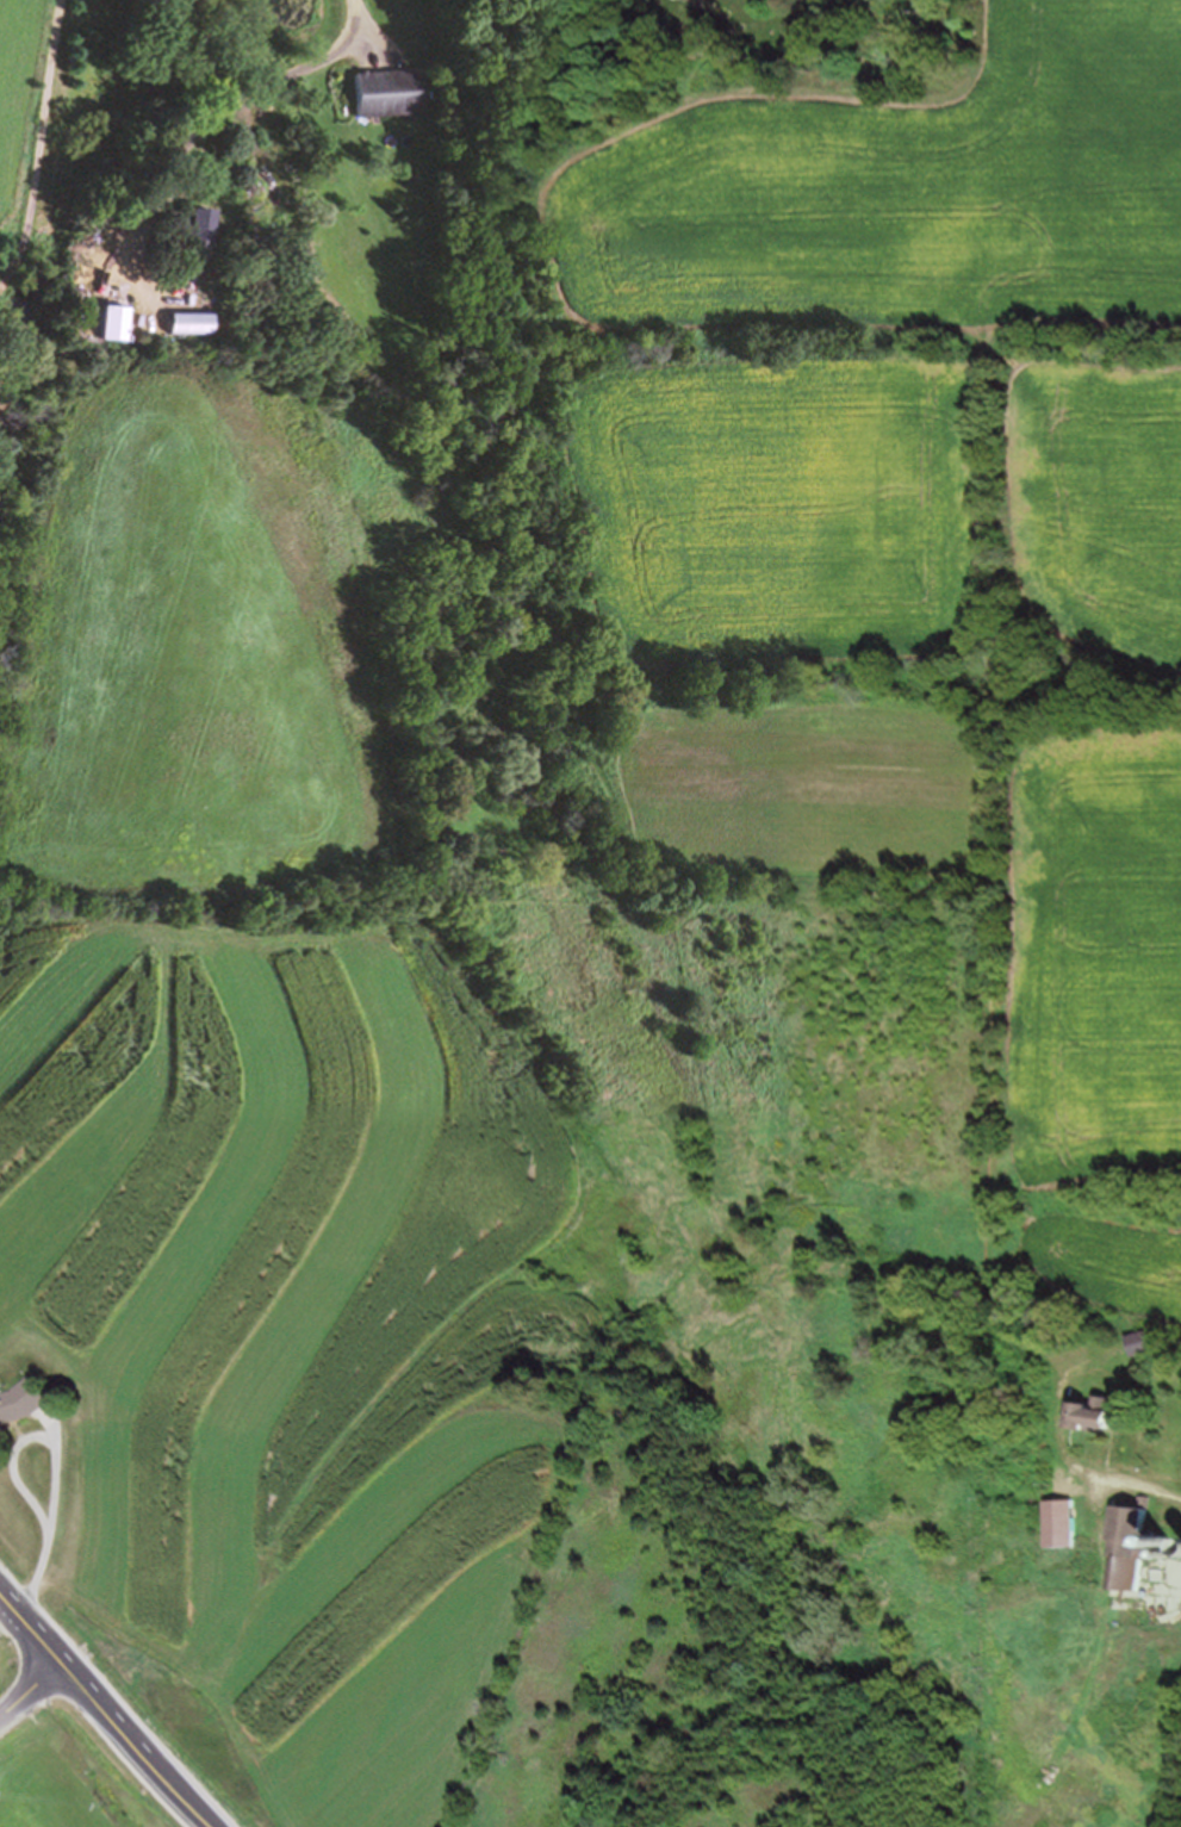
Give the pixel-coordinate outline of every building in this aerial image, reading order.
[(354,72),(421,66),(424,111),(358,117),(354,72)] [(163,218),(161,246),(213,249),(217,206),(193,205),(192,219),(163,218)] [(104,303),(102,338),(126,340),(128,304),(104,303)] [(1138,1356),(1159,1349),(1153,1329),(1131,1335),(1138,1356)] [(31,1416),(0,1424),(0,1395),(15,1391),(36,1375),(54,1400),(31,1416)] [(1082,1392),(1117,1402),(1112,1428),(1077,1418),(1082,1392)] [(1079,1496),(1052,1497),(1052,1542),(1079,1542),(1079,1496)] [(1162,1505),(1132,1500),(1115,1589),(1145,1595),(1162,1505)]
